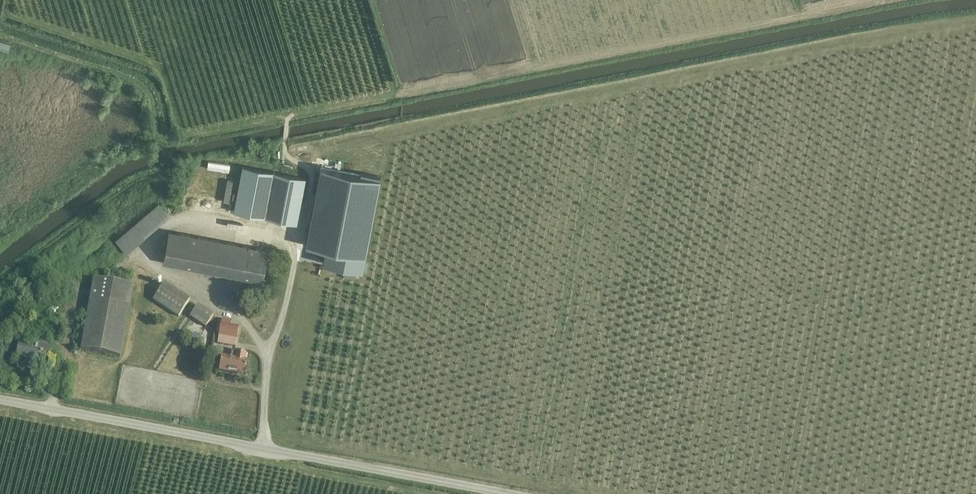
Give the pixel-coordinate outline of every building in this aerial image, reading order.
[(297,223),(305,178),(243,166),(234,211),(297,223)] [(380,178),(320,167),(305,245),(365,257),(380,178)] [(126,253),(169,216),(158,203),(115,240),(126,253)] [(261,282),(267,250),(170,232),(164,263),(261,282)] [(120,357),(133,286),(94,279),(81,350),(120,357)] [(179,317),(190,300),(165,283),(153,300),(179,317)] [(58,293),(51,298),(59,310),(67,305),(58,293)] [(214,315),(198,305),(190,317),(206,327),(214,315)] [(229,321),(220,320),(217,344),(235,346),(238,327),(229,326),(229,321)] [(52,336),(59,334),(56,322),(48,324),(52,336)] [(48,362),(51,344),(38,342),(37,345),(20,342),(17,359),(27,360),(28,358),(48,362)] [(232,351),(230,359),(222,357),(220,370),(245,375),(247,362),(245,362),(246,354),(232,351)]
